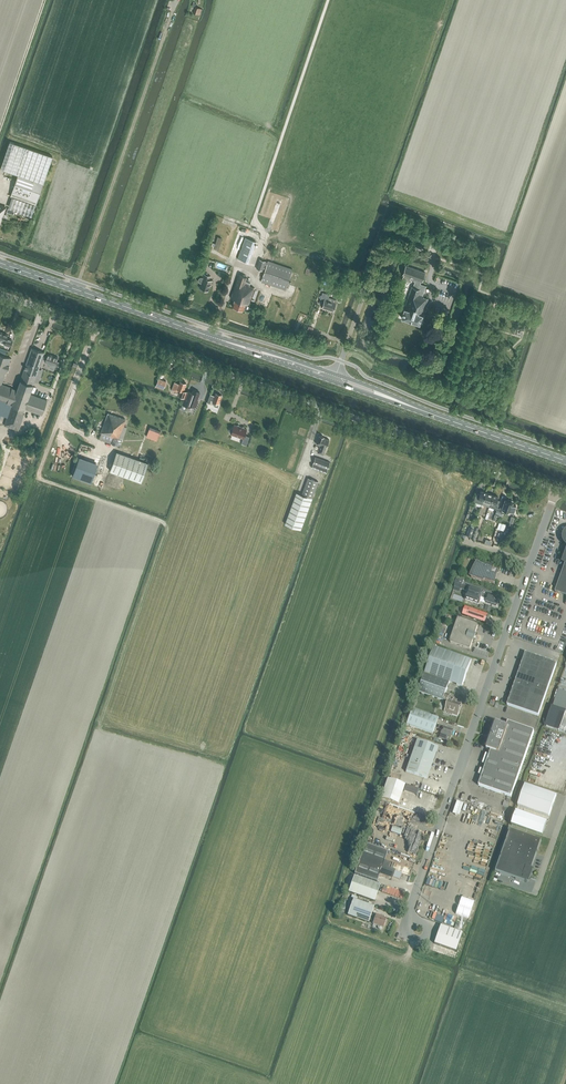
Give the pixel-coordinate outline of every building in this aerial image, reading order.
[(8,208),(32,216),(53,156),(10,141),(0,169),(18,175),(11,196),(12,197),(8,208)] [(222,239),(218,237),(214,249),(218,251),(222,239)] [(256,242),(245,238),(238,259),(249,263),(256,242)] [(261,282),(286,290),(293,269),(268,260),(268,262),(260,259),(257,269),(263,271),(265,266),(267,266),(261,282)] [(415,281),(413,287),(412,287),(401,317),(419,323),(428,298),(423,297),(424,296),(423,296),(426,286),(420,284),(421,281),(422,282),(425,272),(406,265),(402,275),(404,275),(402,279),(410,282),(411,280),(415,281)] [(200,283),(201,283),(200,288),(208,291),(210,285),(211,285),(213,280),(210,280),(211,276),(203,273),(202,277),(199,278),(198,281),(200,283)] [(250,286),(251,283),(246,281),(247,277),(239,275),(231,298),(234,299),(232,306),(244,310),(246,303),(249,304),(255,288),(250,286)] [(322,308),(333,311),(336,302),(328,300),(330,294),(323,292),(320,301),(324,302),(322,308)] [(10,347),(13,339),(7,338),(8,334),(0,332),(0,340),(5,342),(4,345),(10,347)] [(33,385),(35,381),(40,365),(42,360),(42,359),(46,360),(45,362),(49,363),(48,366),(50,366),(50,368),(51,368),(52,369),(53,369),(54,368),(58,369),(60,362),(57,361),(58,357),(54,356),(48,354),(47,357),(43,355),(44,352),(32,348),(22,375),(20,381),(33,385)] [(1,375),(4,376),(7,369),(8,369),(9,366),(8,365),(11,358),(0,354),(0,378),(1,375)] [(156,385),(164,388),(166,381),(159,378),(156,385)] [(30,394),(32,389),(33,385),(20,381),(17,390),(8,416),(7,418),(4,425),(19,430),(24,414),(23,414),(24,409),(42,415),(47,400),(30,394)] [(172,390),(177,391),(177,389),(181,390),(179,395),(185,397),(187,392),(184,391),(185,388),(186,383),(183,382),(182,381),(181,381),(180,381),(179,384),(175,383),(172,390)] [(0,384),(0,418),(2,414),(8,416),(17,390),(2,384),(0,384)] [(200,392),(197,391),(197,390),(195,390),(194,390),(193,390),(192,393),(188,392),(186,398),(185,399),(183,404),(189,406),(190,406),(191,406),(192,405),(194,406),(195,406),(196,406),(197,405),(198,404),(199,401),(197,401),(200,392)] [(214,406),(218,407),(222,395),(216,393),(215,396),(211,395),(208,403),(210,404),(211,401),(216,403),(216,404),(215,404),(214,406)] [(104,441),(117,445),(117,444),(120,445),(122,442),(123,437),(124,437),(126,431),(122,430),(126,420),(108,413),(101,433),(99,439),(104,441)] [(242,443),(247,445),(250,437),(245,435),(247,429),(245,428),(244,426),(242,427),(240,426),(239,424),(237,425),(234,425),(233,427),(229,430),(231,434),(243,439),(242,443)] [(147,437),(157,440),(159,433),(150,429),(147,437)] [(324,438),(324,437),(319,436),(316,444),(320,445),(317,452),(324,455),(329,440),(324,438)] [(110,471),(142,482),(148,463),(128,456),(117,452),(110,471)] [(312,468),(326,473),(330,462),(316,457),(312,468)] [(98,465),(79,458),(72,476),(92,482),(98,465)] [(286,524),(301,529),(313,498),(319,482),(308,478),(302,494),(298,493),(286,524)] [(477,493),(474,501),(482,504),(486,492),(481,491),(480,494),(477,493)] [(486,492),(482,504),(489,507),(491,503),(493,495),(486,492)] [(491,503),(489,507),(497,509),(500,500),(497,500),(498,497),(493,495),(491,503)] [(510,511),(513,502),(513,501),(508,499),(508,500),(505,499),(504,502),(502,502),(500,508),(498,508),(495,515),(499,516),(500,515),(503,516),(504,513),(501,512),(502,508),(505,509),(510,511)] [(502,524),(499,523),(498,528),(507,531),(509,525),(512,526),(513,522),(503,519),(502,524)] [(565,596),(565,556),(564,562),(565,563),(555,592),(565,596)] [(485,582),(484,582),(485,581),(495,584),(493,583),(496,575),(491,573),(492,569),(497,571),(498,571),(483,565),(477,562),(479,563),(476,566),(474,570),(473,574),(471,578),(485,582)] [(464,580),(458,578),(455,587),(461,589),(464,580)] [(465,586),(464,589),(466,590),(467,589),(469,589),(466,599),(479,604),(482,598),(487,600),(486,603),(497,607),(499,599),(488,595),(488,597),(483,595),(484,592),(470,587),(465,586)] [(463,615),(485,623),(488,615),(466,608),(463,615)] [(475,635),(478,626),(459,619),(450,642),(470,649),(473,641),(474,641),(475,639),(476,640),(477,637),(476,637),(476,635),(475,635)] [(448,702),(446,709),(453,712),(452,714),(458,716),(459,714),(462,705),(456,703),(457,702),(453,700),(453,702),(449,700),(451,696),(446,694),(450,682),(463,687),(472,660),(434,647),(425,674),(418,692),(448,702)] [(507,705),(539,716),(557,664),(526,653),(507,705)] [(407,725),(433,734),(438,718),(412,709),(407,725)] [(479,786),(511,797),(534,732),(508,723),(506,727),(496,724),(487,749),(491,751),(479,786)] [(440,735),(450,738),(453,730),(443,727),(439,725),(438,729),(442,730),(440,735)] [(398,751),(402,753),(409,733),(405,731),(398,751)] [(406,772),(427,779),(438,748),(417,741),(406,772)] [(381,799),(398,805),(405,785),(387,779),(381,799)] [(518,806),(549,817),(556,797),(525,786),(518,806)] [(516,812),(511,825),(543,836),(548,823),(516,812)] [(403,830),(393,827),(391,832),(401,836),(403,830)] [(509,829),(495,872),(524,882),(526,883),(527,880),(529,881),(533,869),(531,869),(541,840),(509,829)] [(355,874),(377,882),(380,876),(392,880),(396,871),(389,869),(391,864),(385,862),(388,852),(366,844),(355,874)] [(349,892),(375,902),(381,886),(354,877),(349,892)] [(373,924),(379,926),(378,927),(379,929),(381,930),(382,929),(383,928),(384,928),(387,919),(376,915),(376,917),(372,915),(375,907),(354,900),(348,916),(369,923),(370,920),(374,922),(373,924)] [(456,951),(462,933),(440,926),(439,930),(438,935),(437,934),(434,944),(456,951)]
